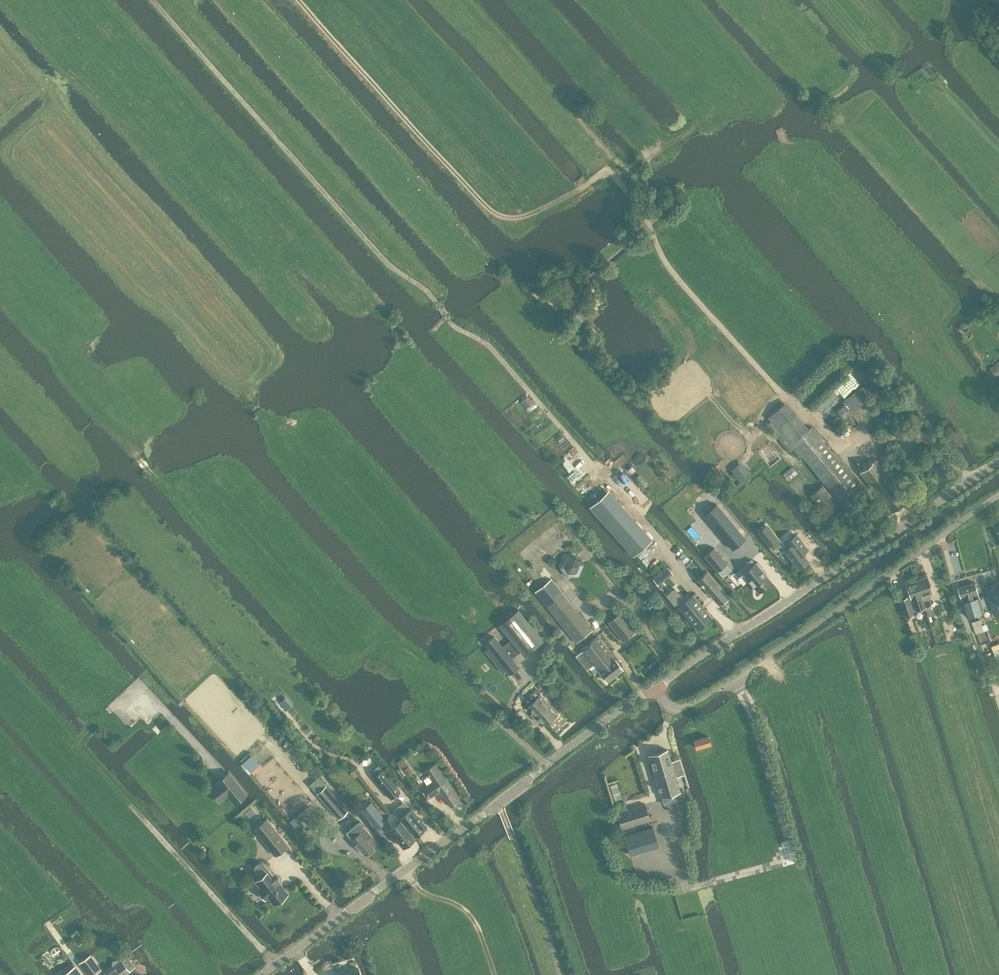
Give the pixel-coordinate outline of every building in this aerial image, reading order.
[(996,375),(998,373),(998,360),(990,368),(996,375)] [(862,386),(854,392),(863,402),(871,396),(873,394),(864,384),(862,386)] [(890,390),(884,397),(892,404),(898,397),(890,390)] [(853,393),(846,400),(854,410),(863,402),(854,392),(853,393)] [(771,420),(766,424),(788,452),(793,448),(794,448),(794,449),(800,457),(803,455),(839,500),(858,485),(811,427),(809,430),(791,444),(771,420)] [(849,447),(850,459),(861,465),(872,457),(870,446),(860,441),(849,447)] [(875,460),(873,461),(871,459),(860,468),(862,470),(860,472),(891,510),(906,499),(875,460)] [(890,463),(883,469),(890,477),(897,471),(890,463)] [(738,464),(731,470),(740,482),(747,476),(739,464),(738,464)] [(788,480),(797,472),(792,466),(783,474),(788,480)] [(727,475),(718,481),(728,493),(737,487),(727,475)] [(822,485),(810,495),(826,514),(838,505),(822,485)] [(607,491),(590,507),(633,555),(650,540),(607,491)] [(711,523),(727,541),(733,549),(745,539),(723,512),(711,523)] [(788,547),(784,550),(799,568),(808,561),(800,551),(802,550),(805,548),(794,535),(785,542),(788,547)] [(727,562),(717,550),(714,547),(705,555),(717,570),(727,562)] [(583,564),(576,554),(563,555),(559,567),(566,576),(578,575),(583,564)] [(751,559),(740,568),(743,572),(743,573),(741,575),(747,581),(749,579),(759,591),(771,581),(760,569),(762,567),(758,561),(756,563),(755,562),(751,559)] [(711,595),(721,587),(707,571),(697,579),(711,595)] [(927,576),(917,580),(923,600),(931,597),(929,593),(932,592),(927,576)] [(591,630),(563,595),(550,579),(535,591),(576,642),(591,630)] [(901,599),(900,599),(906,616),(907,616),(913,614),(912,611),(925,606),(923,602),(923,600),(917,580),(906,583),(910,596),(901,599)] [(985,585),(995,614),(998,613),(998,584),(998,580),(985,585)] [(975,582),(959,587),(963,602),(967,616),(983,611),(979,597),(975,582)] [(674,588),(666,595),(672,603),(674,605),(676,603),(678,605),(698,628),(712,617),(692,594),(685,600),(674,588)] [(930,600),(923,602),(925,606),(928,617),(929,616),(931,616),(934,614),(930,600)] [(518,609),(499,624),(524,655),(543,639),(518,609)] [(634,630),(619,612),(608,621),(623,640),(634,630)] [(494,636),(485,643),(488,647),(486,649),(504,671),(506,669),(509,673),(518,667),(494,636)] [(586,669),(587,669),(594,664),(607,681),(622,668),(596,636),(581,648),(582,650),(576,656),(586,669)] [(540,719),(545,724),(555,715),(549,708),(551,706),(540,694),(527,705),(533,711),(530,714),(537,721),(540,719)] [(696,748),(710,744),(708,735),(694,740),(696,748)] [(709,758),(705,747),(697,749),(701,761),(709,758)] [(668,749),(648,755),(661,796),(680,790),(676,777),(684,775),(680,763),(673,765),(668,749)] [(406,776),(413,771),(403,757),(396,762),(406,776)] [(428,798),(440,791),(450,806),(461,800),(436,762),(426,769),(433,781),(427,785),(425,782),(416,788),(426,804),(430,801),(428,798)] [(399,791),(382,770),(374,777),(391,798),(399,791)] [(247,794),(229,771),(216,781),(217,783),(214,785),(224,798),(227,795),(234,804),(247,794)] [(348,810),(326,784),(319,777),(310,784),(317,792),(316,793),(339,818),(348,810)] [(393,810),(401,820),(414,836),(414,835),(419,832),(420,833),(425,829),(424,827),(426,826),(405,800),(393,810)] [(377,829),(386,821),(371,802),(362,810),(377,829)] [(309,803),(299,813),(312,828),(322,818),(309,803)] [(615,808),(622,829),(650,819),(645,804),(628,809),(626,805),(615,808)] [(254,828),(275,855),(288,845),(266,818),(254,828)] [(415,837),(414,835),(414,836),(401,820),(390,829),(404,846),(405,845),(406,847),(411,842),(410,841),(415,837)] [(360,821),(346,832),(351,839),(364,854),(378,843),(361,823),(360,821)] [(652,826),(623,835),(629,854),(658,845),(652,826)] [(278,881),(279,881),(279,880),(280,880),(280,879),(280,878),(279,878),(279,877),(278,876),(277,876),(276,876),(276,877),(275,877),(269,870),(264,864),(264,863),(263,862),(262,862),(260,862),(259,862),(258,862),(257,863),(256,863),(255,864),(255,865),(254,866),(254,867),(254,868),(255,869),(255,870),(256,871),(260,877),(255,881),(261,888),(259,890),(266,899),(268,897),(274,904),(288,893),(281,884),(280,884),(278,881)] [(100,968),(90,955),(80,962),(89,974),(91,974),(100,968)] [(141,973),(134,971),(132,968),(135,966),(128,956),(101,974),(123,974),(127,972),(129,974),(141,974),(141,973)] [(75,966),(62,974),(82,974),(75,966)]
